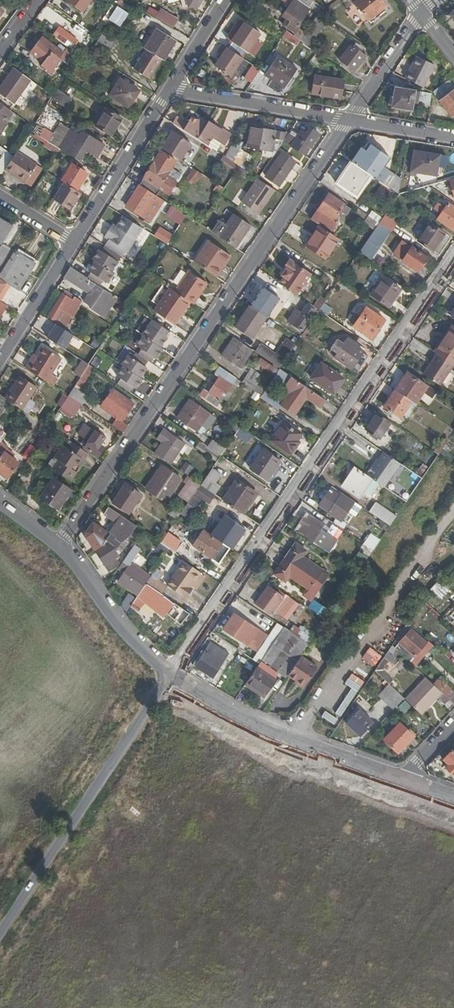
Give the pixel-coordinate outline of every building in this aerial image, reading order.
[(67,1),(83,12),(91,0),(68,0),(67,1)] [(311,9),(308,7),(298,0),(293,0),(282,17),(290,22),(286,28),(296,35),(301,27),(299,26),(311,9)] [(355,3),(369,20),(386,7),(381,0),(358,0),(355,3)] [(311,9),(318,14),(321,8),(312,2),(308,7),(311,9)] [(126,11),(113,4),(104,17),(119,26),(123,20),(121,19),(126,11)] [(81,39),(86,29),(45,7),(40,16),(57,26),(51,35),(73,47),(79,37),(81,39)] [(194,31),(158,10),(154,16),(189,38),(194,31)] [(245,22),(241,20),(233,32),(237,35),(245,22)] [(237,35),(232,42),(248,53),(261,33),(245,22),(237,35)] [(156,30),(144,49),(164,60),(175,42),(156,30)] [(232,32),(227,39),(232,42),(237,35),(233,32),(232,32)] [(298,47),(302,42),(300,41),(287,32),(283,37),(298,47)] [(115,43),(102,35),(94,47),(107,55),(115,43)] [(42,39),(31,53),(44,63),(42,66),(52,73),(61,60),(67,64),(72,57),(64,51),(62,54),(42,39)] [(231,77),(244,59),(223,45),(218,52),(221,54),(223,56),(220,60),(215,67),(231,77)] [(350,45),(339,61),(354,71),(365,55),(350,45)] [(149,79),(161,60),(144,50),(141,54),(144,56),(135,70),(149,79)] [(31,53),(28,57),(42,66),(44,63),(31,53)] [(279,57),(266,75),(285,88),(298,70),(279,57)] [(416,57),(405,79),(423,88),(434,66),(416,57)] [(255,67),(248,77),(253,81),(260,71),(255,67)] [(31,81),(14,69),(0,89),(0,94),(14,104),(31,81)] [(316,76),(312,94),(340,99),(344,81),(316,76)] [(120,80),(109,97),(128,109),(139,91),(120,80)] [(449,80),(432,93),(451,116),(453,113),(453,87),(449,80)] [(395,88),(392,108),(412,111),(415,91),(395,88)] [(67,110),(73,100),(59,91),(53,100),(67,110)] [(13,114),(0,104),(0,132),(13,114)] [(107,110),(96,127),(112,137),(123,119),(107,110)] [(179,116),(174,123),(209,145),(214,138),(222,144),(230,133),(224,128),(223,129),(211,120),(209,122),(202,117),(199,120),(194,116),(189,123),(179,116)] [(38,126),(33,133),(46,142),(49,143),(54,136),(38,126)] [(247,146),(276,152),(277,151),(279,148),(290,132),(285,131),(285,133),(250,128),(247,146)] [(299,135),(292,146),(301,153),(306,145),(310,148),(319,135),(310,129),(306,135),(302,132),(299,135)] [(299,135),(292,130),(290,132),(279,148),(287,153),(292,146),(299,135)] [(71,131),(60,150),(80,163),(87,153),(97,159),(105,146),(83,133),(80,137),(71,131)] [(163,148),(181,160),(192,143),(173,132),(169,138),(171,140),(169,143),(167,142),(163,148)] [(217,151),(222,144),(214,138),(209,145),(217,151)] [(44,146),(57,154),(60,150),(49,143),(46,142),(44,146)] [(242,167),(250,153),(234,143),(225,156),(239,165),(242,167)] [(365,151),(359,160),(379,173),(390,157),(370,144),(365,151)] [(2,174),(4,170),(13,156),(0,146),(0,154),(4,156),(0,162),(0,173),(2,174)] [(359,160),(365,151),(362,148),(356,158),(359,160)] [(162,151),(140,185),(156,195),(157,195),(161,189),(160,188),(167,177),(173,169),(178,162),(162,151)] [(294,163),(277,151),(276,152),(263,171),(268,174),(266,177),(279,186),(294,163)] [(4,170),(24,183),(36,165),(16,152),(13,156),(4,170)] [(414,152),(411,171),(437,175),(440,156),(414,152)] [(225,156),(219,163),(234,173),(239,165),(225,156)] [(87,174),(72,165),(62,182),(63,182),(76,190),(87,174)] [(192,167),(183,180),(193,186),(201,174),(192,167)] [(178,172),(173,169),(167,177),(172,180),(178,172)] [(350,196),(356,188),(363,178),(350,169),(345,177),(342,175),(336,186),(350,196)] [(167,177),(160,188),(161,189),(168,194),(176,183),(172,180),(167,177)] [(260,214),(276,191),(258,179),(242,202),(260,214)] [(82,194),(76,190),(63,182),(52,200),(69,210),(72,205),(74,206),(82,194)] [(212,192),(219,195),(222,187),(215,184),(212,192)] [(143,215),(156,195),(140,185),(127,205),(143,215)] [(356,188),(350,196),(354,198),(359,190),(356,188)] [(234,198),(240,202),(246,193),(240,189),(234,198)] [(329,194),(312,220),(321,226),(331,233),(338,222),(335,220),(341,212),(346,215),(350,208),(329,194)] [(437,219),(453,231),(453,229),(453,208),(448,204),(437,219)] [(169,206),(164,216),(180,225),(185,215),(169,206)] [(234,215),(219,237),(236,249),(252,226),(234,215)] [(110,241),(106,247),(123,257),(127,251),(129,253),(144,230),(124,217),(118,226),(115,231),(111,229),(105,238),(110,241)] [(365,223),(375,230),(379,223),(369,217),(365,223)] [(1,242),(10,228),(0,221),(0,242),(1,242)] [(378,252),(392,232),(379,223),(375,230),(365,244),(378,252)] [(433,251),(437,254),(449,236),(445,234),(431,224),(419,241),(433,251)] [(324,259),(339,238),(331,233),(321,226),(307,248),(324,259)] [(173,237),(160,229),(155,237),(168,245),(173,237)] [(156,247),(162,251),(166,245),(159,241),(156,247)] [(225,264),(231,256),(209,241),(195,263),(215,277),(224,263),(225,264)] [(372,261),(378,252),(365,244),(359,253),(372,261)] [(10,250),(1,245),(0,248),(0,265),(10,250)] [(418,272),(428,257),(412,246),(403,261),(418,272)] [(91,273),(88,278),(106,289),(115,274),(113,272),(123,257),(106,247),(103,252),(100,249),(93,259),(96,261),(90,271),(91,273)] [(34,259),(17,248),(0,275),(0,281),(15,290),(31,264),(32,261),(34,259)] [(289,260),(283,269),(285,270),(287,271),(283,277),(279,283),(296,295),(311,275),(289,260)] [(32,261),(31,264),(15,290),(18,292),(36,263),(32,261)] [(215,277),(216,277),(225,264),(224,263),(215,277)] [(396,266),(390,274),(399,280),(405,272),(396,266)] [(64,277),(75,284),(80,276),(70,269),(64,277)] [(369,292),(382,275),(376,270),(363,287),(369,292)] [(195,305),(199,298),(196,296),(206,282),(189,271),(175,292),(190,302),(192,303),(195,305)] [(275,282),(259,271),(254,277),(270,288),(275,282)] [(90,294),(85,303),(91,307),(99,312),(111,295),(80,276),(75,284),(90,294)] [(382,278),(371,294),(389,306),(400,290),(382,278)] [(196,296),(199,298),(208,284),(206,282),(196,296)] [(177,326),(182,319),(179,317),(190,302),(175,292),(171,289),(156,312),(177,326)] [(65,291),(62,294),(72,301),(75,297),(65,291)] [(62,294),(45,322),(55,328),(58,323),(72,301),(62,294)] [(322,296),(314,308),(319,311),(327,300),(322,296)] [(72,301),(58,323),(65,327),(72,316),(73,317),(80,306),(83,302),(75,297),(72,301)] [(179,317),(182,319),(192,303),(190,302),(179,317)] [(297,309),(288,322),(302,332),(316,312),(307,305),(302,312),(297,309)] [(252,339),(267,317),(250,306),(235,328),(252,339)] [(366,309),(354,327),(372,338),(384,321),(366,309)] [(167,337),(170,332),(153,321),(133,351),(137,354),(149,362),(151,364),(155,358),(158,360),(164,350),(162,348),(169,339),(167,337)] [(453,364),(453,325),(453,324),(433,352),(436,353),(452,364),(453,365),(453,364)] [(240,368),(252,350),(234,338),(222,356),(240,368)] [(260,344),(255,352),(280,369),(296,345),(295,344),(290,341),(288,339),(277,355),(260,344)] [(346,341),(343,345),(336,340),(330,349),(337,353),(335,358),(352,370),(363,353),(346,341)] [(88,342),(78,358),(83,361),(89,365),(92,360),(99,349),(88,342)] [(32,363),(28,360),(24,367),(52,385),(56,378),(49,374),(60,358),(41,347),(35,356),(32,363)] [(438,384),(452,364),(436,353),(423,373),(438,384)] [(122,379),(118,385),(131,393),(134,388),(137,390),(144,380),(141,379),(148,369),(146,367),(149,362),(137,354),(134,358),(129,355),(122,366),(124,367),(117,376),(122,379)] [(257,365),(274,377),(279,371),(261,359),(257,365)] [(75,373),(81,377),(89,365),(83,361),(75,373)] [(321,364),(311,378),(334,394),(344,380),(321,364)] [(79,391),(95,369),(93,367),(89,365),(81,377),(69,396),(80,404),(82,405),(87,397),(79,391)] [(224,404),(240,381),(219,367),(214,375),(218,377),(208,392),(204,399),(217,407),(220,402),(224,404)] [(246,378),(258,386),(264,377),(252,369),(246,378)] [(285,387),(292,377),(280,369),(279,371),(274,377),(270,384),(275,387),(278,383),(285,387)] [(407,373),(396,390),(411,400),(416,404),(427,386),(407,373)] [(206,390),(216,377),(212,374),(203,387),(206,390)] [(19,376),(5,398),(21,409),(35,386),(19,376)] [(320,407),(325,400),(292,377),(285,387),(282,391),(288,395),(282,403),(281,405),(283,406),(294,414),(306,397),(320,407)] [(265,391),(258,386),(246,378),(242,383),(261,396),(265,391)] [(199,395),(204,399),(208,392),(204,389),(199,395)] [(117,418),(112,426),(123,433),(128,426),(122,422),(134,404),(113,390),(109,396),(106,393),(102,399),(106,401),(101,408),(117,418)] [(404,409),(411,400),(396,390),(384,406),(400,416),(404,409)] [(281,405),(282,403),(265,391),(261,396),(260,398),(280,411),(283,406),(281,405)] [(65,393),(57,405),(61,408),(69,396),(65,393)] [(61,408),(73,416),(80,404),(69,396),(61,408)] [(200,425),(209,413),(190,400),(177,419),(196,432),(200,425)] [(411,400),(404,409),(410,413),(416,404),(411,400)] [(255,407),(251,417),(258,420),(262,411),(255,407)] [(29,423),(34,416),(24,411),(19,417),(29,423)] [(380,437),(391,421),(377,411),(366,428),(380,437)] [(209,413),(200,425),(207,430),(216,418),(209,413)] [(222,422),(236,433),(240,427),(225,417),(222,422)] [(298,441),(302,434),(283,421),(270,440),(291,455),(300,442),(298,441)] [(85,425),(78,436),(88,443),(95,432),(85,425)] [(155,440),(162,444),(168,433),(162,429),(155,440)] [(88,443),(85,448),(98,457),(104,448),(99,445),(104,438),(95,432),(88,443)] [(162,444),(155,454),(170,464),(184,444),(168,433),(162,444)] [(211,440),(207,446),(221,456),(225,449),(211,440)] [(1,442),(0,443),(0,474),(6,478),(18,463),(4,453),(8,447),(1,442)] [(72,442),(69,445),(67,448),(62,445),(54,457),(59,460),(52,469),(69,481),(79,467),(76,466),(81,459),(83,460),(88,453),(72,442)] [(197,448),(217,462),(221,456),(207,446),(201,442),(197,448)] [(262,450),(250,468),(268,481),(280,462),(262,450)] [(383,486),(399,462),(383,451),(374,464),(372,463),(365,473),(372,478),(383,486)] [(180,468),(186,475),(193,469),(187,462),(180,468)] [(161,466),(146,489),(165,502),(181,479),(161,466)] [(359,497),(372,478),(365,473),(355,467),(342,486),(359,497)] [(220,475),(212,469),(201,485),(214,494),(220,487),(215,483),(220,475)] [(57,510),(71,489),(54,478),(40,498),(57,510)] [(191,479),(181,493),(191,499),(195,493),(201,485),(191,479)] [(235,480),(222,499),(245,515),(258,496),(235,480)] [(125,485),(113,503),(128,513),(141,495),(125,485)] [(209,503),(215,495),(214,494),(201,485),(195,493),(209,503)] [(341,520),(354,501),(341,492),(339,495),(330,489),(319,504),(341,520)] [(191,499),(181,493),(178,497),(188,504),(191,499)] [(375,503),(369,511),(389,525),(395,516),(375,503)] [(188,519),(194,510),(187,505),(181,514),(188,519)] [(130,535),(136,526),(110,507),(105,514),(116,522),(110,532),(116,535),(115,537),(93,522),(92,523),(89,527),(84,533),(85,537),(89,543),(94,550),(104,566),(106,565),(110,571),(120,564),(117,559),(120,558),(116,551),(118,548),(122,551),(126,545),(122,542),(130,535)] [(168,513),(177,519),(181,514),(172,508),(168,513)] [(330,527),(334,522),(314,508),(310,513),(325,524),(330,527)] [(325,524),(310,513),(298,531),(313,541),(320,530),(325,524)] [(221,514),(209,531),(233,547),(245,530),(221,514)] [(102,516),(97,521),(108,530),(112,524),(102,516)] [(334,522),(330,527),(328,529),(338,536),(343,528),(334,522)] [(337,541),(320,530),(313,541),(330,552),(337,541)] [(221,544),(203,531),(192,546),(211,558),(221,544)] [(371,534),(365,543),(373,548),(380,539),(371,534)] [(180,546),(166,536),(161,543),(169,549),(176,553),(180,546)] [(315,579),(323,568),(304,555),(307,551),(304,549),(305,548),(295,541),(284,558),(315,579)] [(89,543),(81,549),(86,556),(94,550),(89,543)] [(361,549),(370,554),(373,548),(365,543),(361,549)] [(118,581),(137,595),(146,583),(150,577),(130,564),(137,554),(130,550),(122,563),(123,564),(119,569),(124,572),(118,581)] [(309,589),(315,579),(284,558),(273,574),(286,583),(291,576),(309,589)] [(199,573),(183,562),(167,585),(184,596),(188,591),(191,586),(196,589),(204,577),(199,573)] [(160,593),(165,586),(157,580),(162,573),(156,568),(150,577),(146,583),(160,593)] [(330,573),(323,568),(315,579),(322,584),(330,573)] [(315,579),(309,589),(307,592),(314,596),(322,584),(315,579)] [(441,599),(448,590),(436,581),(429,590),(441,599)] [(171,605),(173,602),(160,593),(146,583),(137,595),(131,605),(139,610),(144,602),(164,615),(171,605)] [(281,595),(267,586),(255,603),(269,612),(281,595)] [(314,601),(309,608),(324,618),(328,611),(314,601)] [(173,602),(171,605),(182,613),(184,610),(173,602)] [(250,636),(256,628),(235,614),(224,630),(253,649),(258,641),(250,636)] [(278,674),(284,679),(308,644),(283,627),(258,664),(245,683),(254,690),(257,686),(266,693),(275,680),(277,675),(278,674)] [(411,629),(407,635),(406,634),(394,646),(407,658),(408,655),(412,658),(426,643),(411,629)] [(212,678),(209,684),(215,687),(224,674),(218,670),(228,655),(210,643),(202,655),(200,653),(193,664),(212,678)] [(405,700),(426,678),(391,645),(388,649),(396,656),(390,663),(389,662),(381,670),(391,680),(388,683),(404,699),(405,700)] [(369,647),(361,658),(374,667),(381,656),(369,647)] [(343,684),(350,688),(334,713),(340,717),(363,681),(350,673),(343,684)] [(378,696),(393,710),(404,699),(388,683),(380,676),(375,681),(383,690),(378,696)] [(436,694),(440,691),(426,678),(405,700),(421,714),(437,697),(438,696),(436,694)] [(444,703),(448,699),(440,691),(436,694),(438,696),(437,697),(444,703)] [(373,722),(360,709),(346,723),(359,736),(373,722)] [(324,711),(320,717),(333,725),(337,719),(324,711)] [(414,736),(400,723),(384,739),(397,753),(414,736)] [(443,760),(448,765),(446,768),(453,776),(453,775),(453,753),(451,751),(443,760)]
